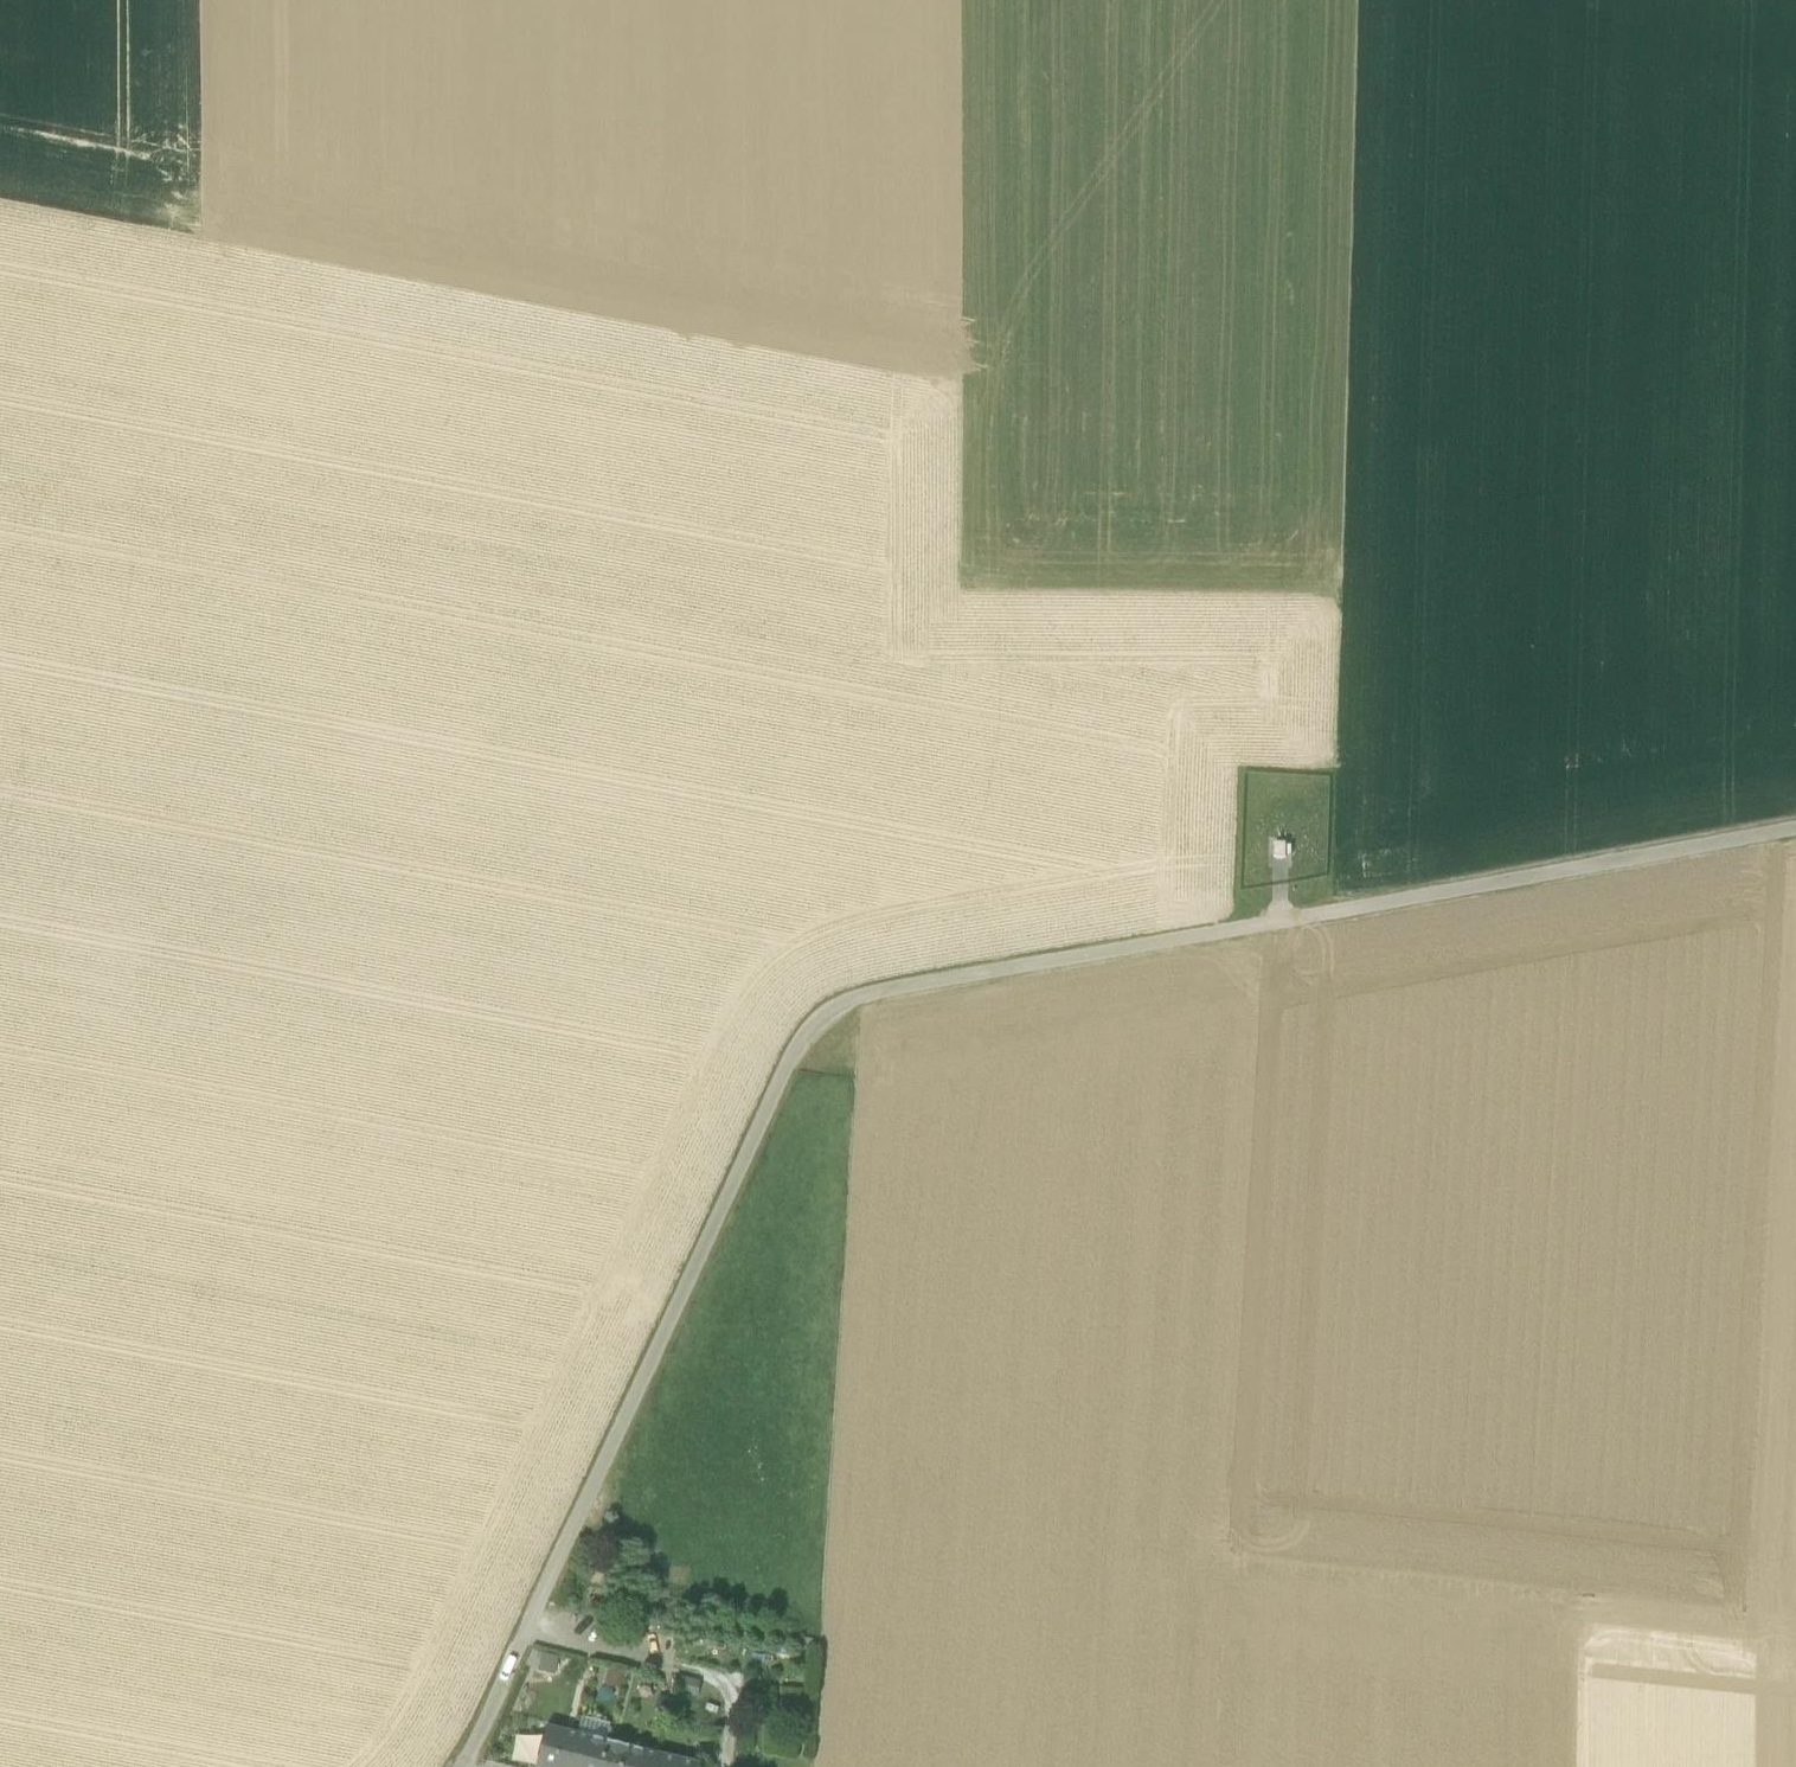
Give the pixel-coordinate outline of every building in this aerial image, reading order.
[(1275,845),(1275,859),(1287,859),(1287,844),(1275,845)] [(537,1647),(531,1664),(553,1671),(559,1654),(537,1647)] [(658,1756),(546,1728),(537,1766),(655,1766),(658,1756)] [(658,1756),(655,1766),(697,1766),(697,1765),(658,1756)]
